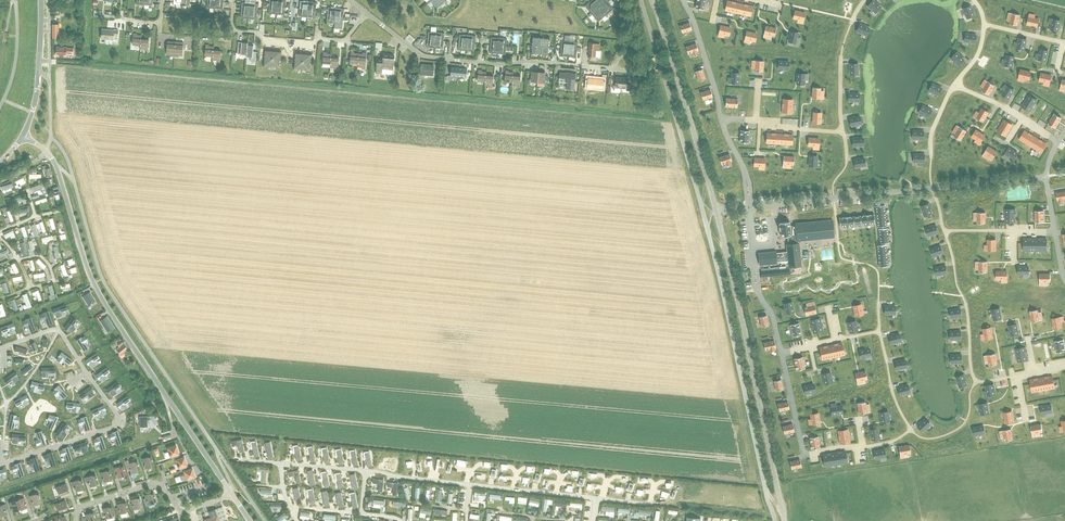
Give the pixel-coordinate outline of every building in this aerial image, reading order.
[(211,0),(207,0),(206,7),(209,7),(209,8),(210,8),(212,8),(213,8),(215,8),(215,0),(211,0)] [(215,0),(215,8),(219,9),(219,8),(222,8),(223,1),(215,0)] [(241,10),(249,11),(250,2),(250,0),(245,0),(245,2),(245,3),(242,2),(241,10)] [(249,11),(257,11),(258,4),(255,3),(255,0),(250,0),(250,2),(249,11)] [(299,8),(307,9),(308,1),(308,0),(303,0),(303,1),(300,1),(299,8)] [(599,7),(611,8),(612,6),(608,1),(609,0),(608,0),(599,7)] [(705,0),(696,0),(695,8),(703,10),(705,0)] [(308,1),(307,9),(315,10),(316,2),(313,2),(313,1),(308,1)] [(738,13),(740,4),(728,1),(726,10),(738,13)] [(872,1),(867,6),(875,13),(880,7),(872,1)] [(750,16),(752,7),(740,4),(738,13),(750,16)] [(269,5),(268,13),(271,13),(271,14),(276,14),(277,6),(269,5)] [(970,5),(963,8),(967,17),(973,14),(970,5)] [(277,6),(276,14),(281,15),(281,14),(284,14),(284,13),(285,7),(277,6)] [(599,7),(587,6),(587,8),(591,13),(588,15),(588,16),(599,7)] [(335,15),(336,7),(331,7),(327,7),(327,15),(335,15)] [(336,7),(335,15),(343,16),(344,9),(341,8),(336,7)] [(599,7),(588,16),(589,17),(592,15),(596,19),(598,19),(599,7)] [(608,18),(599,7),(598,19),(600,19),(605,16),(607,19),(608,18)] [(611,8),(599,7),(608,18),(609,17),(607,14),(611,11),(611,8)] [(299,8),(298,16),(301,16),(301,17),(307,17),(307,9),(299,8)] [(307,9),(307,17),(312,18),(312,17),(315,17),(315,10),(307,9)] [(249,11),(241,10),(240,17),(243,18),(248,19),(249,11)] [(257,11),(249,11),(248,19),(253,19),(256,19),(257,11)] [(803,21),(804,13),(795,11),(793,18),(803,21)] [(1017,26),(1020,15),(1009,13),(1008,15),(1011,16),(1009,24),(1017,26)] [(335,15),(327,15),(326,22),(329,22),(329,23),(334,24),(335,15)] [(335,16),(334,28),(342,29),(343,16),(335,16)] [(1037,26),(1039,19),(1029,17),(1027,24),(1037,26)] [(1058,31),(1060,21),(1053,19),(1050,29),(1058,31)] [(692,30),(689,23),(680,26),(682,33),(692,30)] [(859,24),(857,31),(866,35),(869,28),(859,24)] [(729,35),(730,28),(720,26),(719,33),(729,35)] [(774,37),(776,29),(765,26),(763,37),(765,38),(766,35),(774,37)] [(117,36),(118,30),(114,29),(114,30),(102,29),(101,39),(113,40),(113,36),(117,36)] [(435,40),(436,32),(431,31),(431,32),(428,31),(427,38),(427,39),(435,40)] [(755,41),(756,34),(746,31),(745,39),(755,41)] [(436,32),(435,40),(444,41),(444,33),(441,33),(441,32),(436,32)] [(796,43),(798,33),(791,32),(789,41),(796,43)] [(141,39),(141,35),(136,35),(136,34),(133,33),(132,44),(140,45),(141,39)] [(460,34),(459,42),(467,43),(468,35),(462,34),(462,35),(460,34)] [(966,34),(965,41),(975,43),(976,35),(966,34)] [(468,35),(467,43),(475,43),(476,36),(472,36),(472,35),(468,35)] [(562,40),(561,48),(569,48),(570,41),(570,37),(570,36),(565,35),(564,40),(562,40)] [(498,45),(499,38),(494,37),(494,38),(491,37),(490,45),(498,45)] [(533,37),(532,45),(540,46),(541,38),(533,37)] [(504,38),(499,38),(498,45),(506,46),(507,39),(504,38)] [(541,38),(540,46),(549,47),(549,39),(541,38)] [(1024,50),(1026,40),(1019,38),(1017,48),(1024,50)] [(140,45),(140,49),(144,49),(144,50),(147,51),(148,40),(141,39),(140,45)] [(435,40),(427,39),(427,47),(430,47),(429,48),(435,48),(435,40)] [(444,41),(435,40),(435,48),(440,49),(440,48),(443,48),(444,41)] [(174,54),(176,42),(168,41),(166,54),(170,55),(170,54),(174,54)] [(575,41),(570,41),(569,48),(577,49),(577,47),(578,42),(575,41)] [(184,43),(176,42),(174,54),(179,54),(179,56),(182,56),(184,43)] [(247,45),(248,43),(238,42),(237,47),(238,47),(237,54),(246,54),(247,54),(247,45)] [(467,43),(459,42),(458,49),(461,50),(466,51),(467,43)] [(467,43),(466,51),(471,51),(474,51),(475,43),(467,43)] [(601,51),(599,51),(600,44),(589,43),(588,56),(600,57),(601,51)] [(698,51),(696,43),(686,47),(688,54),(692,53),(692,54),(698,52),(698,51)] [(209,44),(206,44),(204,55),(212,56),(213,50),(213,46),(208,46),(209,44)] [(246,54),(246,58),(251,58),(250,61),(255,62),(256,52),(253,52),(253,46),(247,45),(247,54),(246,54)] [(498,45),(490,45),(489,52),(492,53),(497,54),(498,45)] [(506,46),(498,45),(497,54),(502,54),(505,54),(506,46)] [(540,46),(532,45),(531,54),(539,54),(540,46)] [(66,48),(67,47),(57,46),(56,56),(66,56),(66,53),(73,53),(73,48),(66,48)] [(549,47),(540,46),(539,54),(548,55),(549,47)] [(569,48),(561,48),(560,55),(563,56),(568,57),(569,48)] [(569,48),(568,57),(573,57),(576,57),(577,51),(577,49),(569,48)] [(221,51),(213,50),(212,56),(212,60),(217,60),(217,62),(220,62),(221,51)] [(271,67),(273,51),(265,50),(263,66),(271,67)] [(1045,61),(1048,52),(1040,50),(1038,60),(1045,61)] [(273,51),(271,67),(279,68),(281,51),(273,51)] [(358,57),(359,54),(354,53),(354,52),(351,51),(350,62),(358,63),(358,57)] [(331,58),(331,54),(327,54),(327,52),(324,52),(323,63),(330,64),(331,58)] [(358,63),(357,67),(362,67),(362,68),(365,69),(366,58),(367,53),(363,52),(362,54),(359,54),(358,57),(358,63)] [(302,70),(303,54),(295,53),(294,69),(302,70)] [(956,53),(951,59),(959,65),(964,60),(956,53)] [(311,54),(303,54),(302,70),(310,70),(311,54)] [(377,59),(376,74),(382,74),(382,73),(392,74),(392,70),(393,70),(394,56),(383,54),(383,60),(377,59)] [(1012,67),(1014,57),(1007,55),(1004,65),(1012,67)] [(330,64),(330,67),(335,68),(334,69),(338,70),(339,58),(331,58),(330,64)] [(762,72),(763,61),(752,60),(752,63),(755,63),(754,71),(762,72)] [(788,69),(789,62),(779,61),(778,68),(788,69)] [(433,73),(434,65),(426,65),(426,66),(421,66),(421,74),(426,75),(426,73),(433,73)] [(458,78),(458,76),(459,68),(451,67),(450,76),(452,76),(452,77),(458,78)] [(466,77),(467,68),(459,68),(458,76),(466,77)] [(705,79),(702,69),(695,71),(698,81),(705,79)] [(486,75),(486,72),(481,71),(481,70),(478,70),(477,81),(485,82),(486,75)] [(513,75),(513,72),(508,72),(509,70),(505,70),(504,81),(512,82),(513,75)] [(545,78),(545,73),(545,71),(542,70),(542,72),(538,72),(537,82),(544,83),(544,84),(547,85),(548,78),(545,78)] [(1029,79),(1030,72),(1021,70),(1019,77),(1029,79)] [(574,90),(575,84),(576,73),(559,72),(558,82),(567,83),(566,89),(574,90)] [(738,83),(739,73),(731,73),(731,83),(738,83)] [(1049,83),(1051,76),(1041,73),(1040,81),(1049,83)] [(804,84),(804,74),(797,74),(796,84),(804,84)] [(485,82),(484,85),(489,86),(489,87),(492,87),(493,76),(486,75),(485,82)] [(512,82),(512,85),(516,86),(516,87),(519,88),(521,76),(513,75),(512,82)] [(621,88),(622,77),(616,77),(615,85),(613,85),(613,89),(615,89),(615,87),(621,88)] [(622,77),(621,88),(627,89),(626,90),(630,91),(631,85),(627,84),(628,78),(622,77)] [(989,95),(994,85),(985,80),(984,82),(986,83),(982,90),(989,95)] [(602,82),(586,81),(585,89),(601,90),(602,82)] [(932,84),(929,91),(938,95),(941,88),(932,84)] [(1008,99),(1014,90),(1007,86),(1002,95),(1008,99)] [(820,96),(821,88),(812,87),(812,98),(823,99),(823,96),(820,96)] [(712,97),(710,89),(701,92),(703,100),(712,97)] [(1030,111),(1037,100),(1029,95),(1022,106),(1030,111)] [(737,107),(737,99),(726,98),(725,107),(731,107),(737,107)] [(792,112),(792,100),(783,99),(782,107),(782,112),(792,112)] [(922,106),(920,113),(929,117),(932,110),(922,106)] [(983,121),(988,112),(982,109),(976,117),(983,121)] [(1055,128),(1061,118),(1054,114),(1048,124),(1055,128)] [(859,117),(849,119),(851,126),(861,124),(859,117)] [(1005,136),(1012,125),(1004,120),(997,131),(1005,136)] [(961,140),(966,131),(957,125),(956,127),(958,129),(954,136),(961,140)] [(981,142),(984,135),(976,130),(972,137),(981,142)] [(748,143),(749,132),(742,131),(741,139),(741,142),(748,143)] [(1046,144),(1025,131),(1020,139),(1041,152),(1046,144)] [(779,143),(780,134),(767,133),(766,143),(779,143)] [(791,144),(792,135),(780,134),(779,143),(791,144)] [(818,146),(819,138),(808,138),(808,145),(818,146)] [(863,138),(853,139),(853,146),(863,145),(863,138)] [(993,159),(997,152),(988,146),(982,155),(984,157),(986,154),(993,159)] [(1017,153),(1009,148),(1005,154),(1013,159),(1017,153)] [(731,161),(729,154),(719,157),(721,164),(725,163),(726,164),(731,163),(731,161)] [(816,166),(817,156),(810,155),(809,166),(816,166)] [(793,165),(794,157),(783,156),(783,167),(785,167),(785,164),(793,165)] [(864,158),(854,160),(855,167),(865,165),(864,158)] [(47,177),(52,176),(49,167),(46,168),(45,165),(41,166),(42,169),(44,169),(47,177)] [(1056,192),(1058,200),(1059,201),(1064,200),(1064,199),(1064,198),(1064,191),(1056,192)] [(928,204),(921,206),(925,215),(932,213),(928,204)] [(1015,221),(1015,209),(1006,209),(1006,221),(1015,221)] [(1044,222),(1044,210),(1035,210),(1035,222),(1044,222)] [(985,223),(985,212),(974,212),(974,215),(976,215),(976,223),(985,223)] [(870,214),(867,215),(867,224),(875,223),(874,214),(870,214)] [(791,235),(787,235),(788,238),(788,241),(798,240),(822,238),(834,237),(832,220),(795,224),(795,225),(792,226),(790,226),(791,235)] [(780,224),(779,224),(779,230),(780,230),(781,236),(787,235),(791,235),(790,226),(789,222),(780,223),(780,224)] [(936,226),(926,229),(928,236),(938,233),(936,226)] [(888,235),(879,236),(880,243),(889,242),(888,235)] [(787,251),(781,252),(782,261),(788,261),(789,267),(801,266),(799,243),(798,243),(798,241),(798,240),(788,241),(788,244),(786,244),(787,249),(787,251)] [(940,246),(931,249),(933,256),(943,253),(940,246)] [(758,253),(760,265),(777,263),(776,262),(782,261),(781,252),(775,253),(775,252),(758,253)] [(887,258),(878,259),(879,266),(888,265),(887,259),(887,258)] [(987,272),(987,261),(976,261),(976,264),(979,264),(979,272),(987,272)] [(946,266),(936,267),(937,274),(947,273),(946,266)] [(788,268),(760,271),(761,277),(789,275),(788,268)] [(1050,282),(1050,274),(1040,274),(1040,285),(1042,285),(1042,282),(1050,282)] [(52,285),(48,286),(51,295),(49,295),(50,300),(57,298),(55,294),(52,285)] [(89,292),(82,297),(88,305),(95,300),(89,292)] [(816,312),(813,301),(811,302),(811,305),(803,307),(805,315),(816,312)] [(794,311),(792,302),(784,303),(787,313),(794,311)] [(65,305),(53,309),(54,314),(55,314),(56,317),(61,315),(60,312),(67,310),(65,305)] [(862,314),(860,305),(853,306),(855,316),(862,314)] [(1001,318),(999,308),(992,309),(994,319),(1001,318)] [(960,309),(950,310),(951,317),(961,316),(960,309)] [(1039,318),(1038,310),(1030,311),(1032,322),(1042,320),(1042,318),(1039,318)] [(43,314),(40,315),(42,320),(45,319),(47,325),(52,323),(48,311),(43,313),(43,314)] [(107,316),(100,321),(107,332),(114,327),(107,316)] [(769,326),(766,316),(759,318),(761,327),(769,326)] [(26,320),(23,321),(25,326),(28,325),(30,331),(35,330),(30,317),(26,319),(26,320)] [(1062,327),(1060,317),(1052,318),(1054,328),(1062,327)] [(72,318),(64,328),(68,331),(68,330),(71,332),(74,328),(72,326),(76,321),(72,318)] [(823,330),(820,318),(811,320),(813,332),(823,330)] [(857,331),(855,321),(847,323),(850,333),(857,331)] [(801,334),(799,322),(790,324),(793,336),(801,334)] [(1018,334),(1016,323),(1009,324),(1011,335),(1018,334)] [(13,324),(1,328),(2,333),(8,330),(10,334),(15,332),(14,328),(13,324)] [(992,337),(991,327),(983,329),(985,338),(992,337)] [(899,333),(889,336),(891,343),(901,341),(899,333)] [(81,337),(76,340),(83,351),(87,348),(84,343),(87,341),(84,336),(81,338),(81,337)] [(1063,339),(1055,340),(1057,352),(1064,351),(1064,350),(1063,339)] [(117,350),(120,354),(126,348),(121,341),(117,344),(119,346),(119,347),(118,347),(117,348),(118,350),(117,350)] [(775,348),(774,341),(763,343),(765,350),(769,349),(769,351),(775,350),(775,348)] [(841,343),(836,344),(838,356),(844,354),(841,343)] [(828,358),(825,346),(820,348),(822,359),(828,358)] [(1027,359),(1025,347),(1016,349),(1018,361),(1027,359)] [(871,355),(869,348),(860,350),(861,357),(871,355)] [(59,357),(57,360),(61,363),(63,360),(69,364),(72,360),(61,352),(58,356),(59,357)] [(96,353),(85,361),(88,365),(89,364),(90,367),(95,364),(93,361),(99,358),(96,353)] [(997,364),(995,353),(984,355),(984,358),(987,357),(988,365),(997,364)] [(805,368),(803,357),(794,359),(797,370),(805,368)] [(905,360),(895,362),(897,369),(907,367),(905,360)] [(29,365),(21,371),(23,375),(31,369),(29,365)] [(54,368),(41,368),(41,373),(42,373),(42,376),(48,376),(48,373),(54,373),(54,368)] [(106,368),(95,375),(98,379),(99,379),(101,382),(106,378),(103,376),(109,372),(106,368)] [(868,379),(866,371),(855,373),(858,384),(860,384),(859,381),(868,379)] [(14,372),(4,380),(7,384),(12,380),(14,382),(18,379),(16,376),(17,376),(14,372)] [(832,382),(830,372),(823,373),(825,383),(832,382)] [(963,375),(956,377),(960,386),(967,384),(963,375)] [(783,389),(781,379),(774,381),(776,391),(783,389)] [(32,381),(30,386),(31,386),(30,390),(36,391),(36,388),(43,390),(44,385),(32,381)] [(116,382),(106,390),(109,394),(110,393),(112,396),(116,393),(114,390),(119,386),(116,382)] [(816,391),(814,384),(804,386),(806,393),(816,391)] [(995,394),(993,384),(986,385),(988,395),(995,394)] [(55,389),(52,392),(56,396),(58,393),(63,398),(67,395),(58,385),(54,389),(55,389)] [(908,385),(899,387),(901,395),(910,392),(908,385)] [(89,387),(79,394),(82,398),(87,394),(89,397),(94,394),(92,391),(89,387)] [(26,395),(14,401),(16,406),(22,402),(24,405),(29,403),(27,400),(28,399),(26,395)] [(127,396),(116,404),(119,408),(120,407),(122,410),(126,407),(124,404),(130,400),(127,396)] [(779,411),(789,409),(788,401),(778,404),(779,411)] [(67,402),(66,407),(73,408),(73,411),(78,412),(78,408),(79,409),(80,404),(67,402)] [(867,410),(866,402),(857,403),(859,414),(870,412),(870,410),(867,410)] [(989,412),(987,403),(979,404),(981,414),(989,412)] [(1052,412),(1051,404),(1041,406),(1042,414),(1052,412)] [(103,405),(91,411),(93,415),(99,412),(101,416),(106,413),(104,410),(105,410),(103,405)] [(843,413),(841,406),(831,407),(833,415),(843,413)] [(889,421),(888,411),(880,412),(882,422),(889,421)] [(1013,421),(1012,411),(1004,412),(1006,422),(1013,421)] [(820,423),(818,413),(811,414),(812,424),(820,423)] [(11,414),(8,427),(13,428),(15,422),(18,422),(19,417),(16,416),(16,415),(11,414)] [(49,414),(47,419),(50,421),(47,427),(52,429),(57,417),(53,415),(53,416),(49,414)] [(81,419),(78,420),(79,425),(83,424),(85,430),(89,429),(85,416),(81,418),(81,419)] [(139,416),(139,427),(147,427),(147,420),(149,420),(149,419),(151,419),(153,423),(154,424),(154,425),(157,423),(153,416),(149,416),(147,416),(139,416)] [(924,419),(917,426),(922,431),(930,424),(924,419)] [(63,423),(55,434),(59,436),(60,436),(63,438),(66,433),(63,431),(67,426),(63,423)] [(794,431),(792,424),(783,426),(784,433),(794,431)] [(985,433),(984,425),(974,427),(975,435),(985,433)] [(1042,433),(1041,425),(1030,427),(1032,438),(1035,437),(1034,435),(1042,433)] [(879,438),(878,428),(870,429),(872,439),(879,438)] [(850,442),(848,429),(838,431),(840,444),(850,442)] [(1012,440),(1010,429),(999,431),(1000,434),(1003,433),(1004,442),(1012,440)] [(38,439),(35,440),(37,445),(40,444),(40,445),(45,444),(41,431),(36,433),(38,439)] [(113,433),(109,434),(111,439),(114,438),(116,445),(121,443),(117,431),(112,432),(113,433)] [(12,434),(11,439),(12,439),(12,442),(17,443),(17,439),(24,440),(25,435),(12,434)] [(97,438),(94,439),(95,444),(99,443),(101,450),(105,448),(101,436),(97,437),(97,438)] [(820,448),(818,436),(810,438),(812,449),(820,448)] [(241,438),(231,440),(232,445),(238,444),(239,451),(244,450),(241,438)] [(273,456),(270,440),(265,441),(268,457),(273,456)] [(86,442),(73,446),(75,451),(81,449),(82,452),(87,450),(86,447),(87,447),(86,442)] [(168,452),(164,453),(166,458),(170,457),(171,456),(172,459),(178,457),(178,454),(179,454),(176,445),(167,448),(168,452)] [(911,454),(910,446),(899,447),(901,459),(904,458),(903,455),(911,454)] [(63,449),(60,450),(61,456),(65,455),(67,461),(71,459),(67,447),(63,449)] [(322,448),(325,463),(330,462),(327,447),(322,448)] [(886,458),(885,450),(875,452),(876,459),(886,458)] [(47,455),(44,456),(45,461),(49,460),(51,466),(55,465),(51,452),(47,454),(47,455)] [(150,456),(142,458),(145,469),(151,467),(151,466),(153,465),(150,456)] [(184,456),(175,459),(178,468),(179,468),(180,470),(186,468),(186,466),(187,465),(184,456)] [(31,460),(28,461),(29,466),(33,465),(35,471),(39,470),(35,457),(31,459),(31,460)] [(137,460),(129,463),(128,460),(125,461),(127,467),(129,466),(131,473),(137,471),(137,470),(140,469),(137,460)] [(801,467),(799,460),(789,462),(791,469),(801,467)] [(15,465),(12,466),(13,471),(17,470),(19,477),(24,475),(19,463),(15,464),(15,465)] [(114,468),(117,478),(124,476),(123,475),(126,474),(123,465),(114,468)] [(270,472),(271,467),(257,466),(257,470),(262,471),(261,482),(266,483),(267,471),(270,472)] [(184,474),(179,475),(181,481),(186,480),(187,479),(188,482),(194,480),(194,477),(195,477),(192,468),(183,471),(184,474)] [(109,469),(100,472),(103,482),(110,480),(109,479),(112,479),(109,469)] [(301,481),(298,469),(288,471),(289,476),(295,475),(296,482),(301,481)] [(315,484),(312,469),(307,470),(310,485),(315,484)] [(336,473),(339,488),(344,487),(341,472),(336,473)] [(355,473),(350,474),(353,489),(358,488),(355,473)] [(85,481),(87,480),(90,487),(96,485),(96,484),(98,483),(95,474),(84,477),(85,481)] [(71,485),(73,484),(76,491),(82,489),(82,488),(84,488),(81,478),(70,482),(71,485)] [(383,478),(373,478),(372,482),(378,483),(378,491),(382,491),(383,478)] [(398,482),(387,481),(387,486),(393,486),(392,494),(397,494),(398,482)] [(69,492),(66,484),(55,487),(57,493),(58,493),(59,495),(69,492)] [(301,501),(298,487),(293,488),(296,502),(301,501)] [(330,504),(327,490),(322,491),(325,505),(330,504)] [(344,506),(341,491),(336,492),(339,507),(344,506)] [(153,492),(144,495),(148,505),(154,503),(154,502),(156,501),(153,492)] [(38,493),(30,495),(33,506),(39,504),(39,503),(41,502),(38,493)] [(139,496),(130,499),(134,510),(140,507),(142,506),(139,496)] [(24,497),(18,499),(19,505),(17,505),(18,510),(27,508),(24,497)] [(19,505),(18,499),(9,502),(12,512),(18,510),(17,505),(19,505)] [(68,509),(65,500),(55,504),(57,510),(58,510),(59,512),(68,509)] [(118,515),(120,514),(126,512),(126,511),(128,510),(125,501),(116,504),(118,509),(118,510),(116,511),(118,515)] [(114,515),(113,512),(111,506),(102,509),(106,519),(112,517),(112,516),(114,515)] [(205,519),(205,520),(219,520),(217,515),(216,515),(214,509),(208,511),(210,517),(205,519)] [(285,511),(277,518),(279,520),(280,520),(288,514),(285,511)] [(96,520),(93,512),(85,514),(86,520),(84,520),(96,520)]
